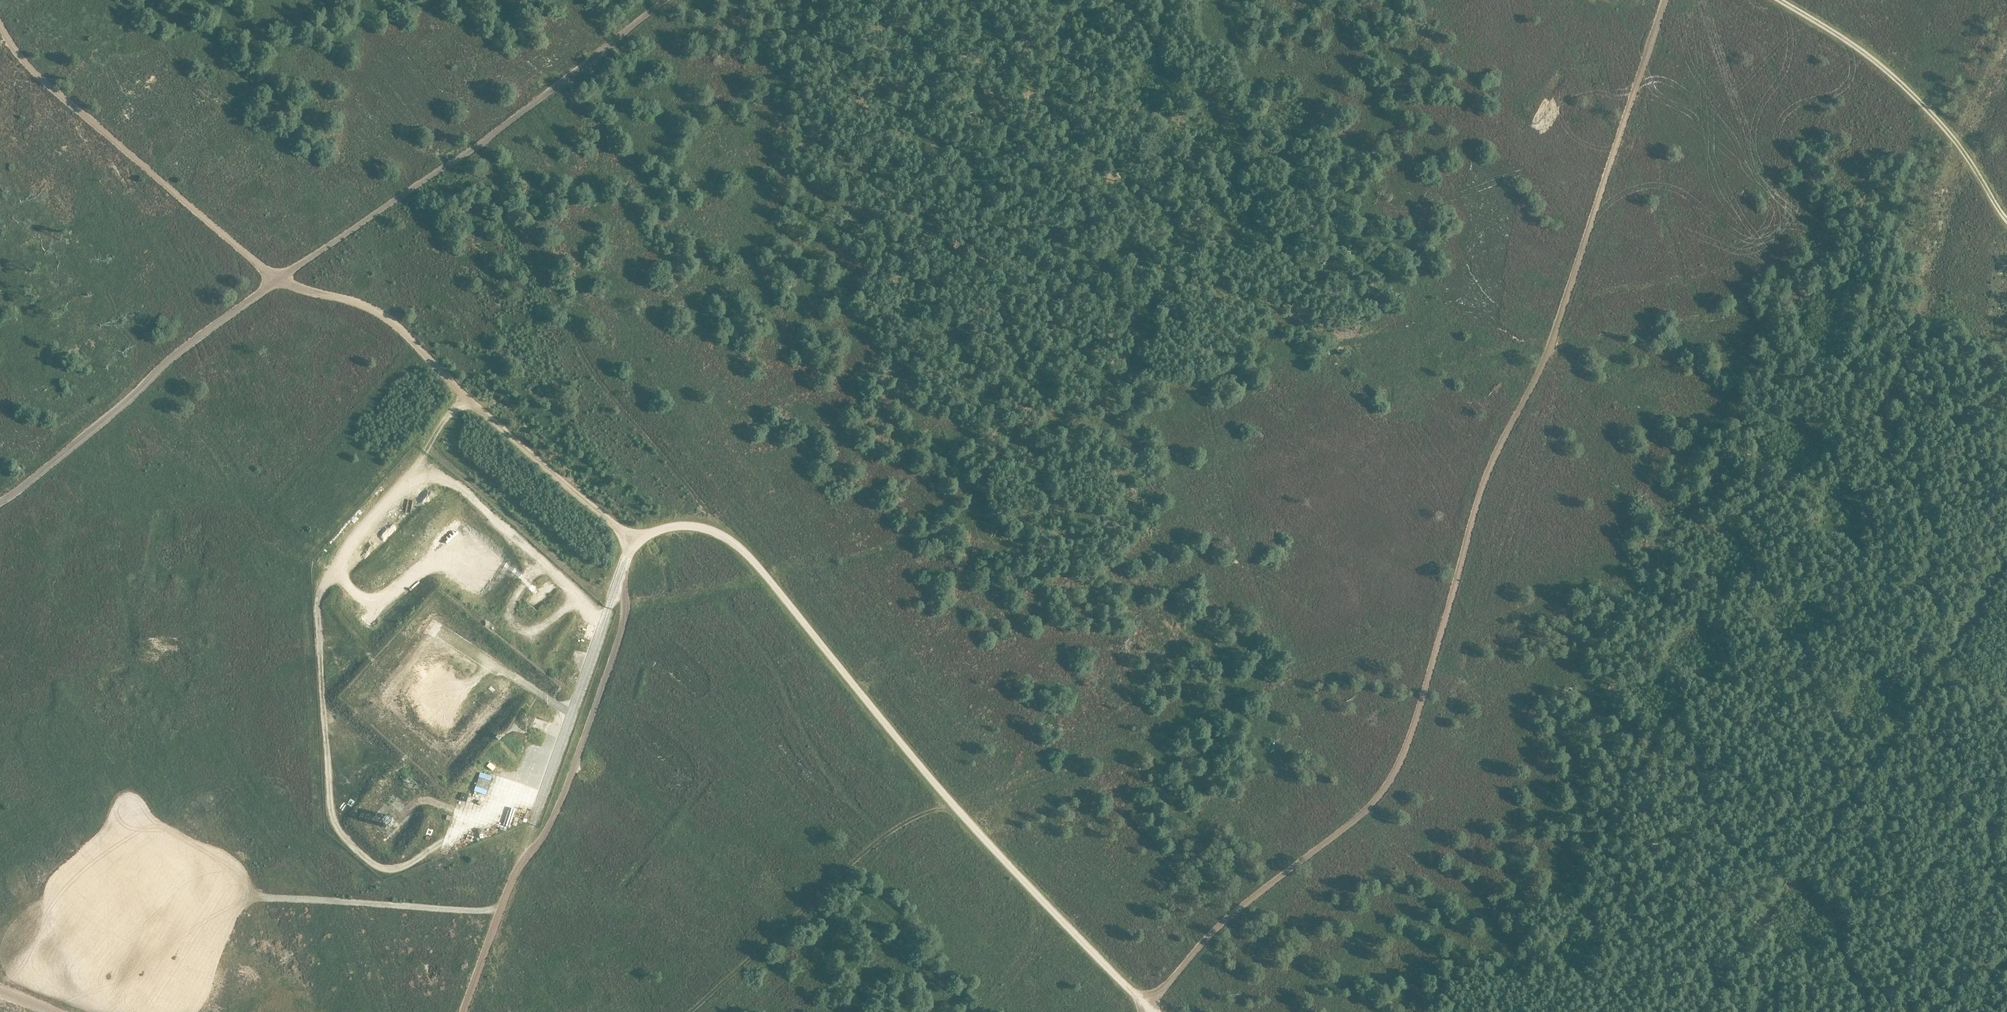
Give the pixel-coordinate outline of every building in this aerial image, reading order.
[(554,68),(554,55),(541,56),(541,68),(554,68)] [(443,535),(447,543),(454,540),(450,532),(443,535)] [(376,536),(360,551),(367,559),(383,544),(376,536)] [(489,761),(485,766),(493,773),(497,767),(489,761)] [(539,804),(543,807),(549,798),(544,795),(539,804)] [(497,815),(499,809),(485,805),(483,812),(497,815)]
